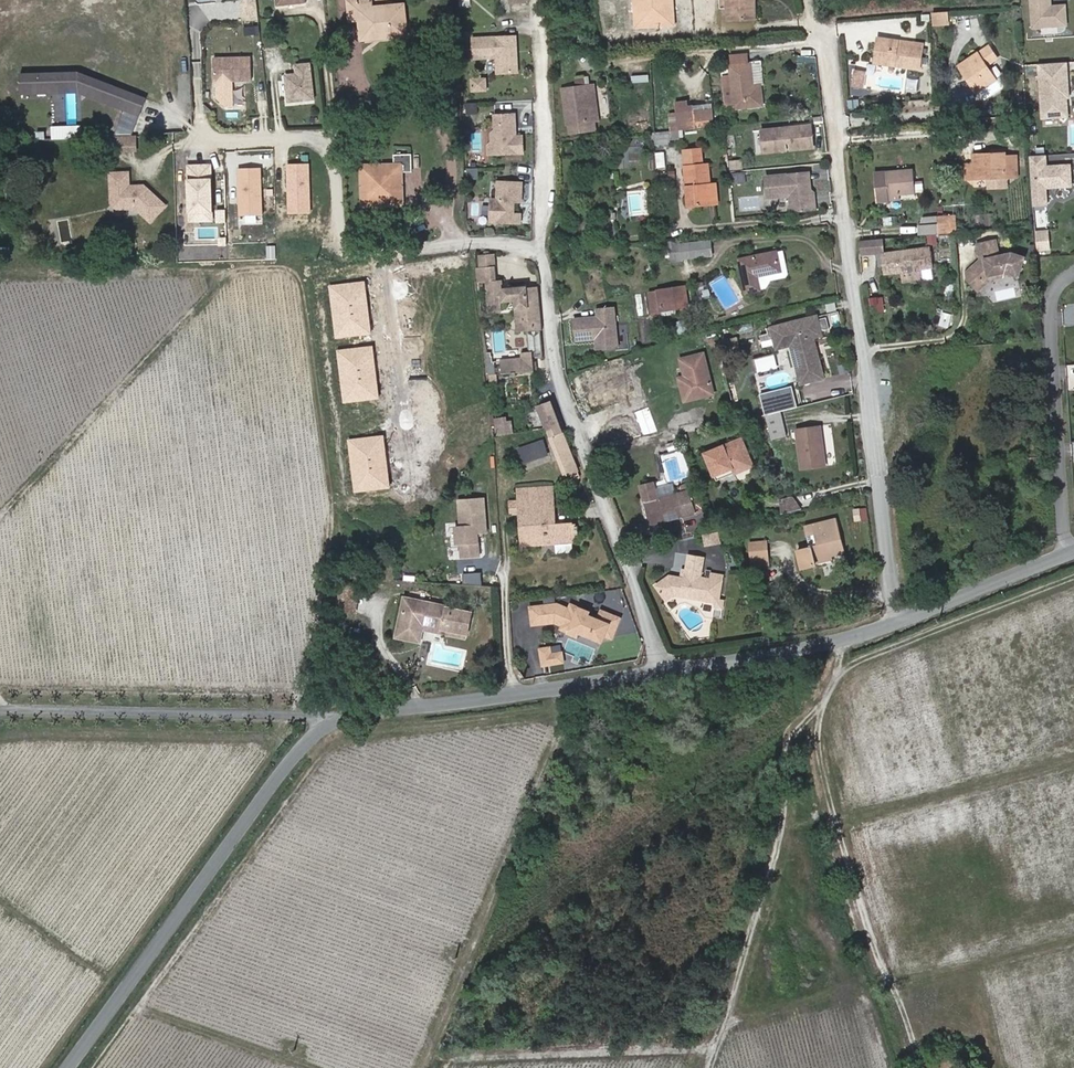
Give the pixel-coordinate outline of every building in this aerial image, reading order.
[(306,11),(305,7),(305,0),(276,0),(278,14),(306,11)] [(472,1),(464,2),(464,0),(459,0),(459,2),(462,2),(462,8),(472,8),(472,1)] [(509,11),(525,10),(525,0),(508,0),(509,11)] [(739,17),(739,29),(765,29),(764,0),(733,0),(733,4),(738,4),(739,17)] [(1054,11),(1048,12),(1047,0),(1027,0),(1030,33),(1055,31),(1054,11)] [(729,18),(739,17),(738,4),(733,4),(729,5),(729,18)] [(258,29),(256,7),(241,8),(243,30),(258,29)] [(396,41),(397,48),(406,47),(404,17),(374,19),(373,14),(361,15),(360,9),(348,10),(350,30),(361,29),(363,51),(375,50),(375,43),(396,41)] [(933,25),(949,24),(949,11),(932,11),(933,25)] [(1063,31),(1062,11),(1054,11),(1055,31),(1063,31)] [(256,40),(256,32),(245,33),(245,41),(256,40)] [(375,50),(397,48),(396,41),(375,43),(375,50)] [(497,81),(517,80),(516,63),(513,60),(512,52),(516,52),(515,43),(471,46),(473,67),(496,65),(497,81)] [(917,73),(919,52),(896,49),(896,47),(875,44),(873,69),(917,73)] [(992,84),(983,71),(993,64),(985,53),(956,73),(963,82),(965,80),(976,96),(982,104),(1002,89),(1003,86),(999,80),(992,84)] [(744,62),(727,63),(728,74),(726,75),(727,85),(719,86),(721,109),(729,108),(730,116),(759,114),(757,93),(751,94),(748,73),(745,73),(744,62)] [(213,69),(214,92),(251,91),(251,68),(213,69)] [(1065,103),(1065,91),(1067,91),(1065,68),(1037,70),(1041,124),(1055,123),(1066,111),(1065,103)] [(76,72),(17,74),(18,98),(77,95),(138,117),(145,98),(76,72)] [(290,113),(316,110),(312,74),(297,76),(298,84),(287,86),(290,113)] [(861,81),(852,80),(851,94),(859,95),(861,81)] [(485,86),(474,86),(474,97),(485,97),(485,86)] [(588,93),(563,97),(568,132),(569,140),(594,136),(588,93)] [(721,109),(722,117),(730,116),(729,109),(721,109)] [(1066,122),(1066,111),(1055,123),(1066,122)] [(669,114),(672,139),(705,135),(703,119),(681,121),(680,113),(669,114)] [(515,122),(495,122),(495,137),(491,141),(492,149),(496,152),(496,160),(523,159),(522,143),(513,144),(512,137),(516,137),(515,122)] [(815,154),(812,133),(790,135),(791,143),(786,144),(785,135),(763,138),(765,160),(787,158),(786,149),(792,148),(793,157),(815,154)] [(114,150),(115,164),(136,163),(136,149),(114,150)] [(488,160),(496,160),(496,152),(492,149),(488,153),(488,160)] [(1057,153),(1057,162),(1073,162),(1073,153),(1057,153)] [(971,170),(972,183),(986,181),(987,191),(1005,189),(1004,180),(1015,178),(1013,157),(1003,158),(986,160),(986,157),(970,158),(971,170)] [(679,159),(681,172),(695,171),(693,158),(679,159)] [(1070,192),(1068,170),(1045,172),(1044,161),(1028,162),(1031,211),(1045,210),(1044,194),(1044,190),(1049,190),(1050,193),(1070,192)] [(185,162),(187,221),(214,220),(213,162),(185,162)] [(287,212),(311,212),(312,162),(288,162),(287,212)] [(401,186),(405,185),(415,184),(413,166),(396,167),(396,176),(370,177),(370,185),(365,186),(366,212),(371,213),(372,217),(399,215),(399,212),(403,211),(401,186)] [(742,178),(741,168),(732,169),(734,179),(742,178)] [(972,183),(971,170),(962,171),(964,184),(972,183)] [(700,171),(695,171),(681,172),(681,176),(678,177),(684,216),(702,213),(700,194),(703,192),(700,171)] [(237,184),(238,195),(240,220),(267,218),(264,182),(258,181),(258,174),(229,175),(230,184),(237,184)] [(370,185),(370,177),(361,178),(364,221),(407,219),(405,185),(401,186),(403,211),(399,212),(399,215),(372,217),(371,213),(366,212),(365,186),(370,185)] [(911,177),(885,180),(885,187),(865,189),(867,210),(888,208),(887,201),(913,198),(911,177)] [(747,190),(746,179),(734,181),(735,191),(747,190)] [(885,187),(885,180),(864,183),(865,189),(885,187)] [(791,203),(793,220),(813,219),(811,201),(808,198),(807,191),(810,191),(809,181),(767,185),(769,206),(791,203)] [(923,191),(924,182),(915,181),(915,191),(923,191)] [(230,195),(238,195),(237,184),(230,184),(230,195)] [(129,185),(111,186),(113,215),(119,221),(136,220),(151,234),(166,218),(144,198),(142,201),(136,201),(137,199),(129,199),(129,185)] [(522,188),(498,188),(497,206),(491,206),(490,228),(521,229),(521,219),(514,219),(514,214),(511,211),(511,207),(514,208),(521,208),(522,188)] [(811,201),(813,219),(816,218),(814,201),(811,198),(810,191),(807,191),(808,198),(811,201)] [(939,239),(950,239),(952,238),(950,221),(937,222),(939,237),(939,239)] [(937,222),(924,224),(924,231),(938,230),(937,222)] [(1051,228),(1035,229),(1037,251),(1053,249),(1051,228)] [(939,237),(938,230),(924,231),(919,232),(920,241),(939,239),(939,237)] [(933,249),(932,241),(924,241),(925,250),(933,249)] [(988,282),(989,284),(1001,280),(1002,277),(1018,281),(1024,261),(1010,257),(997,261),(992,244),(974,249),(979,265),(965,278),(967,285),(970,289),(978,281),(981,284),(985,280),(987,280),(988,282)] [(283,245),(268,245),(268,263),(284,263),(283,245)] [(879,247),(872,248),(873,260),(880,259),(879,247)] [(872,248),(857,249),(858,261),(873,260),(872,248)] [(717,250),(685,254),(686,264),(718,261),(717,250)] [(927,274),(925,256),(880,261),(882,279),(927,274)] [(788,280),(784,259),(739,268),(746,301),(764,297),(768,292),(767,289),(785,285),(788,280)] [(483,283),(497,281),(496,270),(482,272),(483,283)] [(919,286),(918,275),(898,277),(899,288),(919,286)] [(978,281),(970,289),(976,295),(989,284),(988,282),(987,280),(985,280),(981,284),(978,281)] [(531,313),(529,301),(505,303),(504,294),(498,295),(497,281),(483,283),(479,283),(481,297),(488,297),(491,325),(505,324),(504,316),(507,315),(507,313),(512,313),(512,315),(518,314),(519,323),(525,322),(526,335),(537,334),(538,343),(545,343),(542,312),(531,313)] [(685,294),(660,298),(662,316),(688,311),(685,294)] [(540,299),(529,301),(531,313),(542,312),(540,299)] [(610,356),(606,316),(589,318),(590,327),(567,330),(569,350),(590,347),(594,350),(595,358),(610,356)] [(525,322),(519,323),(521,345),(532,344),(534,365),(537,365),(538,371),(547,370),(545,343),(538,343),(537,334),(526,335),(525,322)] [(772,339),(764,340),(767,353),(778,350),(787,348),(791,351),(793,351),(802,389),(825,384),(820,362),(816,360),(815,355),(817,352),(816,345),(824,343),(823,338),(831,336),(828,325),(820,327),(819,323),(771,334),(772,339)] [(496,331),(497,349),(505,348),(504,331),(496,331)] [(756,360),(758,367),(771,364),(769,356),(756,360)] [(701,361),(678,367),(682,385),(685,385),(690,407),(712,401),(701,361)] [(521,386),(539,384),(537,365),(534,365),(527,366),(528,372),(507,374),(508,387),(516,387),(516,389),(522,389),(521,386)] [(502,388),(500,373),(492,374),(494,389),(502,388)] [(603,395),(611,414),(635,403),(626,384),(603,395)] [(690,407),(685,385),(682,385),(676,387),(682,409),(690,407)] [(541,410),(568,476),(580,472),(553,405),(541,410)] [(779,416),(765,420),(771,444),(786,439),(779,416)] [(496,434),(514,433),(513,417),(495,418),(496,434)] [(818,455),(817,433),(797,435),(800,473),(825,471),(823,454),(818,455)] [(518,445),(522,461),(549,454),(545,439),(518,445)] [(743,448),(738,450),(746,471),(751,470),(743,448)] [(746,471),(738,450),(707,460),(716,482),(746,471)] [(583,479),(580,472),(568,476),(571,483),(583,479)] [(650,493),(637,498),(650,535),(695,519),(688,498),(655,510),(650,493)] [(556,497),(523,499),(523,510),(514,510),(515,522),(524,521),(524,547),(541,546),(541,545),(559,544),(559,555),(576,554),(575,543),(580,543),(579,528),(558,529),(556,497)] [(801,502),(789,505),(792,517),(804,514),(801,502)] [(490,536),(488,503),(462,504),(463,530),(458,530),(459,548),(463,547),(464,561),(482,560),(481,537),(490,536)] [(810,567),(829,562),(843,557),(834,525),(801,534),(803,541),(811,538),(813,546),(805,549),(807,556),(798,559),(803,575),(811,572),(810,567)] [(718,538),(704,542),(707,552),(720,549),(718,538)] [(766,546),(751,549),(754,569),(769,566),(766,546)] [(830,566),(829,562),(810,567),(811,572),(830,566)] [(690,564),(688,576),(703,579),(705,566),(690,564)] [(703,579),(688,576),(686,586),(682,585),(671,584),(658,594),(667,606),(676,601),(683,603),(685,605),(716,609),(716,613),(723,614),(725,607),(721,605),(724,583),(713,581),(712,586),(702,584),(703,579)] [(483,577),(465,578),(465,589),(484,590),(483,577)] [(339,600),(339,608),(352,608),(352,601),(339,600)] [(352,608),(339,608),(337,624),(351,624),(352,608)] [(465,618),(403,609),(397,646),(419,649),(422,633),(463,638),(465,618)] [(566,609),(551,611),(553,628),(563,627),(570,631),(579,634),(577,637),(577,639),(584,642),(586,638),(599,643),(601,640),(611,645),(612,642),(620,645),(628,625),(610,617),(606,626),(596,621),(598,618),(580,610),(578,615),(566,609)] [(551,611),(539,612),(541,630),(553,628),(551,611)] [(550,656),(551,671),(571,669),(570,654),(550,656)]
